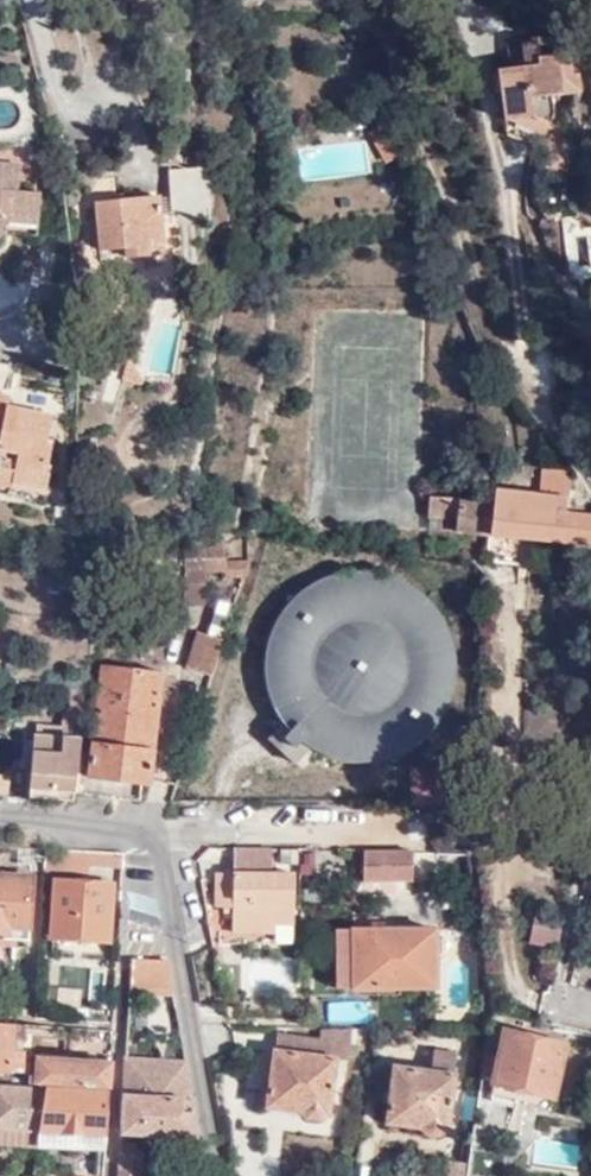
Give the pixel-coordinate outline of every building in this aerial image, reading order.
[(534,39),(517,41),(521,66),(508,68),(496,68),(502,120),(528,117),(546,124),(551,112),(550,95),(561,94),(557,54),(537,57),(534,39)] [(521,66),(517,41),(505,43),(508,68),(521,66)] [(540,136),(546,124),(528,117),(502,120),(540,136)] [(1,166),(0,177),(0,191),(15,192),(16,166),(1,166)] [(166,170),(166,218),(207,218),(207,170),(166,170)] [(5,222),(6,218),(36,219),(38,193),(15,192),(0,191),(0,225),(5,222)] [(124,196),(113,197),(113,203),(96,205),(102,251),(108,250),(109,261),(165,255),(157,198),(125,202),(124,196)] [(3,234),(35,236),(36,219),(6,218),(5,222),(0,225),(0,231),(3,234)] [(126,359),(122,381),(146,386),(131,359),(126,359)] [(0,397),(0,471),(14,473),(12,481),(46,488),(49,467),(47,466),(52,441),(45,440),(50,418),(9,411),(11,399),(0,397)] [(430,517),(457,517),(456,531),(590,547),(590,518),(566,515),(571,472),(542,469),(538,496),(498,491),(496,502),(431,497),(430,517)] [(12,481),(14,473),(0,471),(0,494),(9,496),(12,481)] [(244,578),(249,562),(226,564),(225,542),(189,541),(186,605),(205,605),(206,570),(226,571),(227,578),(244,578)] [(285,724),(271,739),(296,763),(311,748),(325,755),(340,760),(360,762),(376,761),(388,758),(402,752),(415,744),(423,737),(434,727),(446,710),(454,691),(456,675),(456,656),(454,641),(448,625),(441,612),(435,604),(426,596),(408,582),(397,577),(385,573),(373,570),(360,569),(345,571),(331,574),(316,581),(308,586),(299,593),(286,605),(279,616),(273,626),(268,641),(265,655),(265,671),(268,688),(271,698),(277,712),(285,724)] [(186,666),(212,671),(237,601),(219,600),(209,633),(199,632),(186,666)] [(96,738),(152,746),(162,674),(106,667),(96,738)] [(73,799),(74,791),(81,736),(82,730),(74,730),(73,737),(36,735),(30,795),(73,799)] [(147,781),(152,746),(96,738),(90,775),(147,781)] [(233,930),(275,930),(276,921),(293,921),(294,872),(271,872),(271,847),(234,846),(234,872),(215,872),(215,904),(233,904),(233,930)] [(123,851),(45,848),(44,867),(56,867),(112,871),(122,872),(123,851)] [(412,879),(412,851),(363,850),(363,879),(412,879)] [(112,871),(56,867),(55,881),(111,885),(112,871)] [(32,878),(0,875),(0,933),(12,933),(10,957),(21,957),(22,939),(27,939),(32,878)] [(111,885),(55,881),(52,938),(107,941),(111,885)] [(562,913),(534,907),(527,941),(556,947),(562,913)] [(334,984),(352,984),(353,926),(334,925),(334,952),(334,984)] [(352,984),(435,985),(435,926),(353,926),(352,984)] [(145,988),(172,989),(166,959),(131,958),(129,994),(145,994),(145,988)] [(325,1001),(324,1021),(368,1023),(369,1002),(325,1001)] [(0,1024),(0,1072),(20,1073),(24,1035),(47,1036),(47,1027),(0,1024)] [(254,1102),(302,1108),(306,1115),(320,1118),(325,1111),(328,1112),(336,1059),(349,1061),(354,1027),(320,1027),(319,1037),(279,1032),(271,1087),(257,1085),(254,1102)] [(499,1056),(483,1054),(480,1078),(494,1080),(491,1095),(551,1107),(564,1040),(504,1029),(499,1056)] [(444,1130),(456,1053),(434,1050),(430,1071),(395,1065),(389,1102),(375,1099),(370,1119),(419,1127),(424,1134),(436,1135),(442,1130),(444,1130)] [(189,1088),(184,1064),(125,1058),(124,1070),(178,1073),(178,1088),(189,1088)] [(28,1081),(106,1086),(107,1064),(29,1059),(28,1081)] [(191,1100),(189,1088),(178,1088),(178,1073),(124,1070),(123,1095),(191,1100)] [(43,1087),(0,1084),(0,1140),(38,1142),(41,1130),(43,1087)] [(106,1133),(109,1090),(43,1087),(41,1130),(106,1133)] [(198,1140),(191,1100),(123,1095),(122,1133),(198,1140)] [(106,1146),(106,1133),(41,1130),(38,1142),(106,1146)] [(465,1174),(476,1175),(500,1175),(505,1148),(469,1142),(466,1163),(465,1174)] [(141,1152),(120,1151),(119,1175),(140,1175),(141,1152)] [(465,1174),(466,1163),(445,1162),(443,1175),(465,1175),(465,1174)]
